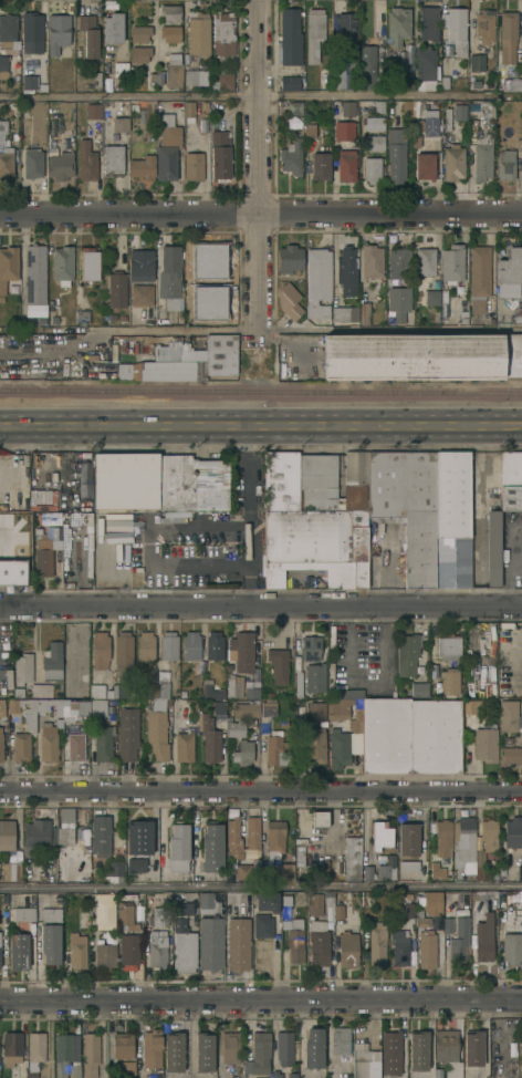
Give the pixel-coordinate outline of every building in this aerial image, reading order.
[(180,4),(180,21),(164,21),(164,14),(159,14),(160,4),(180,4)] [(419,6),(438,7),(438,43),(432,43),(432,40),(419,40),(419,6)] [(410,38),(400,38),(400,48),(387,48),(387,10),(389,10),(389,7),(400,7),(400,8),(410,8),(410,38)] [(281,8),(300,8),(300,33),(301,33),(301,64),(276,64),(276,35),(281,35),(281,8)] [(467,56),(455,56),(455,40),(447,40),(447,22),(440,22),(440,8),(447,8),(466,8),(467,56)] [(306,13),(307,13),(307,9),(323,9),(323,13),(325,13),(325,40),(319,40),(319,64),(306,64),(306,13)] [(476,12),(481,12),(481,9),(487,9),(494,9),(493,42),(490,42),(490,44),(479,44),(479,34),(476,34),(476,12)] [(188,10),(200,10),(200,12),(208,12),(208,18),(209,18),(209,59),(201,59),(201,54),(187,54),(188,10)] [(22,52),(22,11),(36,11),(36,13),(43,13),(43,52),(22,52)] [(500,11),(516,11),(516,39),(516,44),(515,44),(515,50),(514,50),(514,63),(500,63),(500,11)] [(103,17),(109,17),(109,12),(122,12),(123,43),(104,43),(103,17)] [(213,12),(233,12),(233,22),(234,22),(234,55),(231,55),(231,56),(225,56),(225,55),(212,54),(213,12)] [(11,46),(0,46),(0,41),(0,14),(3,14),(3,13),(17,14),(15,40),(19,40),(19,49),(11,48),(11,46)] [(356,45),(357,45),(357,73),(347,73),(347,63),(337,63),(337,34),(333,34),(334,13),(356,13),(356,45)] [(48,14),(70,14),(70,44),(59,44),(59,55),(49,55),(48,14)] [(85,30),(77,30),(77,14),(95,14),(95,28),(98,28),(97,58),(85,58),(85,30)] [(148,25),(149,41),(130,42),(130,25),(148,25)] [(180,25),(180,41),(164,41),(164,35),(160,35),(160,25),(180,25)] [(436,87),(436,90),(424,90),(424,80),(416,80),(416,50),(422,50),(422,45),(430,44),(430,49),(436,49),(436,66),(438,66),(438,79),(436,79),(436,81),(440,81),(440,87),(436,87)] [(152,46),(152,55),(148,55),(148,62),(130,62),(130,45),(152,46)] [(375,89),(359,89),(361,45),(376,45),(375,89)] [(412,73),(412,52),(398,51),(397,72),(412,73)] [(166,63),(167,63),(167,53),(180,53),(180,63),(182,63),(182,87),(166,87),(166,63)] [(469,54),(484,54),(484,71),(470,71),(469,54)] [(8,79),(0,78),(0,55),(9,55),(9,61),(8,60),(8,72),(9,72),(9,75),(8,75),(8,79)] [(394,72),(395,60),(385,60),(385,72),(394,72)] [(114,62),(128,62),(128,75),(114,75),(114,62)] [(184,84),(185,69),(208,70),(208,85),(184,84)] [(332,69),(345,69),(345,83),(345,90),(332,90),(332,69)] [(164,84),(150,84),(152,81),(149,81),(149,73),(156,73),(156,70),(164,70),(164,84)] [(233,73),(233,89),(211,89),(211,81),(217,81),(217,73),(233,73)] [(22,74),(36,75),(36,89),(22,89),(22,74)] [(300,75),(300,90),(280,91),(280,75),(300,75)] [(440,81),(440,76),(448,76),(449,87),(440,87),(440,81)] [(509,77),(521,77),(521,91),(508,90),(509,77)] [(494,100),(493,116),(468,116),(468,100),(494,100)] [(184,101),(195,101),(195,123),(186,123),(186,116),(184,116),(184,101)] [(302,101),(302,114),(288,114),(288,101),(302,101)] [(342,101),(355,101),(355,116),(342,116),(342,101)] [(375,101),(384,101),(385,113),(375,113),(375,101)] [(403,101),(411,101),(411,112),(403,112),(403,101)] [(7,116),(7,102),(19,102),(19,116),(7,116)] [(128,131),(113,131),(113,111),(113,108),(109,108),(109,102),(128,102),(128,131)] [(85,103),(101,103),(101,111),(101,118),(85,118),(85,103)] [(453,105),(466,105),(466,121),(453,121),(453,105)] [(113,131),(113,111),(101,111),(101,118),(101,131),(113,131)] [(424,111),(426,111),(437,111),(437,116),(438,116),(438,135),(424,135),(424,134),(417,134),(417,121),(422,121),(422,117),(424,117),(424,111)] [(156,145),(159,145),(159,113),(174,113),(174,126),(180,126),(180,148),(176,148),(177,179),(156,179),(156,145)] [(384,116),(384,129),(365,129),(365,128),(363,128),(363,124),(365,124),(365,116),(384,116)] [(11,179),(0,179),(0,120),(7,120),(7,122),(9,122),(9,127),(7,127),(7,134),(7,137),(4,137),(4,146),(13,146),(13,176),(11,176),(11,179)] [(334,139),(334,121),(355,121),(354,141),(334,139)] [(315,136),(304,136),(304,123),(315,123),(315,136)] [(389,160),(387,160),(387,144),(387,128),(406,128),(406,179),(403,179),(403,184),(393,184),(393,179),(389,179),(389,160)] [(227,133),(230,133),(230,159),(232,159),(232,162),(230,162),(230,165),(231,165),(231,168),(230,168),(230,173),(231,173),(231,176),(230,176),(230,178),(227,178),(227,179),(225,179),(225,178),(223,178),(223,182),(220,180),(220,178),(218,178),(218,180),(215,179),(215,178),(212,178),(212,146),(211,146),(211,131),(227,131),(227,133)] [(384,135),(384,149),(366,149),(366,148),(365,148),(365,144),(366,144),(366,135),(384,135)] [(301,175),(295,175),(295,177),(293,177),(293,174),(286,174),(286,170),(285,170),(285,172),(281,172),(281,170),(278,170),(278,167),(281,167),(281,159),(278,159),(278,155),(279,155),(279,151),(278,151),(278,148),(286,148),(286,143),(293,143),(293,141),(291,141),(291,137),(301,137),(301,175)] [(79,138),(90,138),(90,151),(96,151),(97,179),(79,179),(79,138)] [(443,147),(450,147),(450,143),(459,143),(459,147),(464,147),(464,177),(457,177),(457,180),(443,180),(443,147)] [(474,143),(492,144),(492,154),(494,154),(494,160),(492,160),(492,177),(484,177),(484,182),(473,182),(474,143)] [(104,145),(123,145),(123,176),(104,176),(104,145)] [(24,151),(24,147),(40,147),(40,151),(43,151),(43,176),(34,176),(34,178),(24,178),(24,151)] [(337,149),(355,149),(356,182),(345,182),(345,179),(337,179),(337,149)] [(498,154),(499,154),(499,152),(503,152),(503,149),(514,149),(514,160),(515,160),(515,179),(499,179),(499,177),(498,177),(498,154)] [(73,164),(73,176),(67,176),(67,180),(53,180),(53,176),(46,176),(46,164),(48,164),(48,156),(50,156),(50,154),(60,155),(60,151),(73,151),(73,164)] [(185,153),(203,152),(203,179),(185,179),(185,153)] [(312,152),(331,153),(330,179),(312,179),(312,152)] [(415,153),(435,153),(434,179),(432,179),(432,180),(421,180),(421,179),(415,179),(415,153)] [(144,159),(144,154),(155,154),(155,176),(154,176),(154,180),(143,180),(143,176),(129,176),(128,159),(144,159)] [(364,157),(380,157),(380,179),(377,179),(377,184),(368,184),(368,179),(364,179),(364,157)] [(184,260),(184,235),(220,236),(220,239),(227,239),(227,243),(232,243),(232,253),(228,253),(228,260),(199,259),(199,261),(184,260)] [(25,245),(31,245),(31,242),(35,242),(35,245),(45,245),(45,304),(25,304),(25,245)] [(278,247),(284,248),(284,243),(295,243),(295,247),(303,247),(303,270),(291,269),(291,273),(278,273),(278,247)] [(462,280),(456,280),(456,284),(446,283),(446,280),(440,280),(441,249),(449,249),(449,243),(463,243),(462,280)] [(158,272),(161,272),(161,245),(179,246),(179,310),(165,310),(166,298),(158,298),(158,272)] [(362,245),(375,245),(375,247),(383,247),(383,278),(362,278),(362,245)] [(6,294),(0,294),(0,248),(6,248),(6,246),(18,246),(18,279),(6,279),(6,294)] [(52,248),(61,247),(61,246),(73,246),(73,279),(69,279),(69,286),(60,286),(60,279),(52,279),(52,248)] [(337,258),(340,258),(340,248),(343,248),(343,246),(351,246),(351,248),(354,248),(354,267),(356,267),(356,274),(356,296),(342,296),(342,283),(337,283),(337,258)] [(489,296),(486,296),(486,300),(484,300),(484,313),(470,313),(471,300),(469,300),(469,296),(470,296),(470,246),(490,246),(489,296)] [(521,282),(520,282),(520,297),(498,297),(498,282),(497,282),(497,259),(507,259),(507,257),(509,257),(509,246),(521,246),(521,282)] [(98,280),(82,280),(82,251),(81,251),(81,247),(94,247),(94,250),(98,250),(98,280)] [(306,248),(326,248),(326,250),(331,250),(331,299),(316,299),(316,304),(330,304),(330,318),(305,318),(306,248)] [(410,248),(410,278),(388,278),(386,278),(386,272),(386,250),(388,250),(388,248),(410,248)] [(435,274),(416,274),(416,248),(435,248),(435,274)] [(128,249),(154,249),(154,279),(129,279),(128,249)] [(199,266),(206,266),(206,279),(192,279),(192,268),(184,268),(184,260),(199,261),(199,266)] [(108,273),(113,273),(113,270),(122,270),(122,273),(126,273),(126,308),(108,308),(108,273)] [(388,287),(407,288),(407,281),(410,281),(410,310),(406,310),(406,322),(394,322),(394,311),(387,311),(388,287)] [(132,284),(153,284),(153,305),(132,305),(132,284)] [(440,290),(440,304),(426,304),(426,290),(440,290)] [(294,301),(303,311),(293,320),(284,311),(294,301)] [(359,302),(369,302),(369,324),(359,324),(359,302)] [(208,305),(209,322),(187,322),(186,307),(208,305)] [(348,307),(348,323),(332,323),(332,307),(348,307)] [(90,310),(88,322),(75,322),(75,310),(90,310)] [(237,374),(206,374),(206,333),(237,333),(237,374)] [(323,334),(521,334),(521,376),(503,376),(503,379),(323,380),(323,334)] [(132,380),(132,379),(117,379),(117,363),(130,363),(139,361),(195,361),(195,360),(205,360),(205,379),(196,379),(196,381),(132,380)] [(367,510),(367,519),(367,587),(353,587),(353,588),(340,588),(340,587),(325,587),(325,569),(283,569),(283,588),(264,588),(264,574),(261,574),(261,554),(262,554),(263,450),(299,452),(297,509),(299,509),(336,510),(367,510)] [(344,498),(344,485),(345,485),(345,450),(367,450),(368,452),(367,510),(336,510),(336,498),(344,498)] [(59,452),(92,452),(91,471),(93,471),(92,511),(58,510),(58,481),(59,452)] [(437,452),(437,509),(405,509),(405,519),(375,519),(367,519),(367,510),(368,452),(437,452)] [(437,452),(469,452),(469,588),(436,588),(437,509),(437,452)] [(500,452),(521,452),(521,509),(500,509),(500,452)] [(58,510),(29,510),(29,453),(41,453),(40,481),(58,481),(58,510)] [(94,453),(158,453),(158,508),(94,508),(94,453)] [(196,487),(160,487),(159,454),(191,454),(191,458),(196,458),(196,459),(196,487)] [(299,454),(336,454),(336,498),(336,510),(299,509),(299,454)] [(228,459),(228,509),(196,509),(196,487),(196,459),(228,459)] [(196,511),(160,511),(160,487),(196,487),(196,509),(196,511)] [(405,509),(437,509),(436,588),(405,587),(405,519),(405,509)] [(486,587),(487,510),(500,510),(500,587),(486,587)] [(130,514),(103,515),(104,531),(103,532),(104,544),(130,543),(130,514)] [(33,548),(35,548),(35,539),(49,539),(49,548),(51,548),(51,576),(34,576),(33,548)] [(24,587),(24,561),(0,561),(0,586),(24,587)] [(92,635),(94,635),(94,631),(106,631),(106,635),(109,635),(109,660),(105,660),(105,665),(103,665),(103,668),(92,668),(92,635)] [(115,635),(117,635),(117,631),(129,631),(129,635),(132,635),(132,698),(113,697),(113,684),(115,684),(115,680),(117,680),(117,671),(115,671),(115,635)] [(137,635),(139,635),(139,631),(152,631),(152,635),(155,635),(155,660),(137,660),(137,635)] [(160,635),(163,635),(163,631),(175,631),(175,635),(177,635),(177,660),(160,660),(160,635)] [(200,660),(182,660),(182,635),(186,635),(185,631),(197,631),(197,635),(200,635),(200,660)] [(206,635),(208,635),(208,631),(220,631),(220,635),(222,635),(223,660),(206,660),(206,635)] [(252,672),(236,672),(236,660),(233,660),(233,662),(228,662),(228,660),(226,660),(227,649),(228,649),(228,638),(236,639),(236,631),(253,632),(252,672)] [(459,660),(439,660),(439,654),(436,654),(436,636),(442,636),(442,633),(451,633),(451,634),(459,634),(459,660)] [(396,635),(407,635),(407,634),(417,634),(417,655),(416,655),(416,662),(414,662),(414,676),(396,676),(396,635)] [(302,635),(321,636),(320,661),(301,661),(302,635)] [(61,641),(61,680),(54,680),(54,678),(42,678),(42,656),(43,656),(43,650),(49,650),(49,641),(61,641)] [(288,649),(288,684),(273,684),(273,672),(272,672),(272,662),(270,662),(270,660),(267,660),(267,649),(288,649)] [(13,656),(21,656),(21,653),(31,653),(31,682),(22,682),(22,686),(14,686),(14,682),(13,682),(13,656)] [(305,664),(320,664),(320,662),(325,662),(325,692),(305,692),(305,664)] [(440,671),(445,671),(445,668),(453,668),(453,671),(458,671),(458,694),(440,694),(440,671)] [(168,697),(158,697),(158,683),(157,682),(158,671),(168,671),(168,682),(169,682),(168,697)] [(227,680),(226,680),(226,676),(227,676),(227,675),(241,676),(241,682),(244,682),(244,680),(259,681),(259,698),(244,698),(244,687),(242,687),(242,697),(227,697),(227,680)] [(203,697),(203,678),(212,678),(212,685),(211,685),(211,691),(216,691),(216,688),(225,688),(225,697),(203,697)] [(416,683),(416,681),(427,682),(427,683),(427,694),(426,694),(426,698),(410,697),(410,683),(416,683)] [(88,683),(105,684),(104,698),(88,698),(88,683)] [(147,697),(147,693),(144,693),(144,690),(143,690),(143,684),(147,684),(147,683),(157,683),(157,697),(147,697)] [(12,697),(0,697),(0,684),(12,684),(12,697)] [(52,684),(51,697),(30,697),(31,684),(52,684)] [(327,698),(327,691),(362,690),(362,697),(354,697),(327,698)] [(354,704),(348,704),(348,718),(341,718),(341,721),(335,722),(335,719),(331,719),(331,718),(327,718),(326,698),(327,698),(354,697),(354,704)] [(362,773),(362,697),(410,697),(410,699),(460,699),(460,773),(362,773)] [(29,699),(29,698),(62,698),(62,705),(49,705),(49,711),(44,711),(44,715),(39,715),(39,712),(35,712),(35,734),(31,734),(31,732),(27,732),(27,729),(24,729),(24,723),(19,723),(19,717),(24,716),(24,707),(29,707),(29,703),(23,703),(23,706),(19,706),(19,713),(8,713),(8,699),(29,699)] [(261,701),(264,701),(264,698),(276,698),(276,716),(261,716),(261,701)] [(90,699),(90,715),(84,715),(84,718),(81,718),(81,719),(75,719),(75,714),(77,714),(77,708),(69,708),(69,701),(90,699)] [(91,699),(108,699),(108,702),(106,702),(106,716),(102,716),(102,719),(95,719),(95,715),(91,715),(91,699)] [(253,703),(253,699),(258,699),(258,703),(260,703),(260,716),(233,716),(233,711),(231,711),(231,707),(233,707),(233,703),(253,703)] [(482,699),(482,721),(474,721),(474,716),(472,714),(464,714),(464,699),(482,699)] [(520,701),(521,701),(521,730),(519,730),(519,729),(518,729),(518,730),(510,730),(510,732),(505,732),(505,730),(499,732),(499,699),(518,699),(518,715),(520,715),(520,701)] [(213,701),(226,702),(225,714),(212,713),(213,701)] [(309,702),(325,702),(325,719),(309,718),(309,702)] [(118,708),(138,708),(138,747),(135,747),(135,761),(118,761),(118,708)] [(328,732),(330,732),(330,727),(338,727),(338,732),(348,732),(348,719),(354,719),(354,709),(361,709),(361,733),(358,733),(358,753),(355,753),(355,752),(349,752),(349,764),(342,764),(342,769),(330,769),(328,732)] [(166,743),(168,743),(168,760),(154,760),(154,753),(146,753),(146,711),(166,711),(166,743)] [(202,735),(201,735),(200,712),(209,712),(209,716),(212,716),(212,729),(220,729),(220,760),(212,761),(210,763),(206,763),(205,760),(203,760),(202,735)] [(226,736),(226,716),(231,716),(231,719),(232,719),(232,722),(237,722),(237,719),(243,719),(243,722),(244,722),(244,736),(226,736)] [(40,726),(41,726),(41,722),(51,722),(51,726),(58,726),(58,748),(59,748),(59,755),(56,755),(56,760),(40,760),(40,726)] [(497,763),(483,763),(483,759),(473,759),(474,728),(482,728),(482,724),(489,724),(489,723),(495,723),(495,727),(497,727),(497,763)] [(94,725),(112,725),(112,726),(114,726),(114,734),(112,734),(112,761),(94,761),(94,725)] [(324,727),(324,730),(325,730),(325,760),(323,764),(317,764),(315,760),(304,760),(304,732),(304,727),(324,727)] [(176,733),(176,728),(194,728),(194,760),(176,761),(176,733)] [(265,735),(271,735),(271,729),(282,729),(282,752),(290,752),(290,765),(267,765),(265,735)] [(8,733),(15,733),(15,732),(27,732),(27,733),(30,733),(30,761),(13,760),(8,760),(8,733)] [(67,733),(84,733),(84,760),(69,760),(67,733)] [(253,761),(250,761),(250,765),(242,765),(242,761),(231,761),(231,750),(236,750),(236,744),(239,744),(239,738),(246,738),(246,740),(253,740),(253,761)] [(521,747),(521,765),(515,765),(515,763),(502,763),(502,747),(521,747)] [(60,807),(74,807),(74,827),(60,827),(60,807)] [(311,827),(311,810),(327,810),(327,827),(311,827)] [(91,815),(109,815),(109,852),(108,852),(108,857),(95,857),(95,852),(92,852),(91,815)] [(227,819),(231,819),(231,816),(239,816),(239,838),(241,838),(241,843),(239,843),(239,849),(227,849),(227,819)] [(260,848),(244,849),(244,843),(247,843),(247,817),(259,816),(260,848)] [(520,820),(521,820),(521,847),(504,847),(504,820),(510,820),(510,816),(520,816),(520,820)] [(452,821),(458,821),(458,817),(474,817),(474,860),(476,860),(476,850),(483,849),(483,846),(482,846),(482,840),(480,840),(480,820),(497,820),(498,851),(484,851),(484,867),(483,867),(483,880),(476,880),(476,874),(474,874),(474,879),(466,879),(466,874),(464,874),(464,879),(455,879),(455,869),(462,869),(462,868),(452,868),(452,821)] [(13,850),(0,850),(0,819),(14,819),(13,850)] [(49,847),(28,847),(27,854),(22,854),(22,846),(23,846),(23,822),(32,822),(32,819),(50,819),(49,847)] [(451,847),(450,847),(451,857),(436,857),(436,837),(435,837),(435,820),(441,820),(441,819),(447,819),(447,820),(451,820),(451,847)] [(126,820),(152,820),(152,854),(126,854),(126,820)] [(285,820),(285,852),(283,852),(283,859),(278,859),(268,859),(268,852),(267,852),(267,820),(285,820)] [(372,838),(370,838),(370,833),(373,833),(373,820),(387,821),(387,827),(393,827),(393,847),(379,847),(379,851),(373,851),(373,846),(372,846),(372,838)] [(398,822),(418,822),(419,854),(398,854),(398,822)] [(187,824),(167,825),(168,872),(186,872),(186,860),(187,860),(187,824)] [(345,836),(362,837),(361,880),(344,879),(345,836)] [(304,867),(301,867),(301,865),(295,865),(295,844),(304,844),(304,867)] [(395,879),(377,879),(377,864),(386,864),(387,853),(396,854),(395,879)] [(146,858),(146,872),(127,872),(127,858),(146,858)] [(123,875),(109,875),(109,861),(123,860),(123,875)] [(419,860),(419,871),(398,872),(398,860),(419,860)] [(1,873),(0,873),(0,864),(1,864),(1,861),(20,862),(20,880),(1,880),(1,873)] [(430,879),(430,861),(438,861),(438,869),(446,869),(446,879),(430,879)] [(222,862),(222,875),(206,875),(206,862),(222,862)] [(259,881),(251,881),(251,879),(236,879),(236,863),(251,863),(251,862),(259,862),(259,881)] [(260,880),(260,865),(274,865),(274,863),(293,863),(293,880),(289,880),(260,880)] [(363,865),(373,865),(373,873),(375,873),(375,875),(376,875),(376,879),(373,879),(373,881),(363,881),(363,865)] [(518,865),(521,865),(521,880),(499,880),(499,865),(518,865)] [(324,890),(333,890),(334,906),(330,906),(330,909),(324,909),(324,890)] [(441,891),(441,911),(438,911),(438,915),(428,915),(428,911),(424,911),(424,891),(441,891)] [(199,892),(213,892),(213,900),(220,900),(220,913),(211,913),(211,911),(199,911),(199,892)] [(278,892),(278,912),(276,913),(271,913),(270,912),(270,910),(255,910),(255,896),(253,896),(253,892),(278,892)] [(115,929),(96,929),(96,922),(94,922),(94,905),(96,905),(96,901),(91,901),(91,893),(114,893),(115,929)] [(309,893),(323,893),(323,915),(309,915),(309,893)] [(117,901),(127,901),(127,904),(133,904),(133,924),(117,924),(117,901)] [(246,901),(246,915),(228,915),(228,901),(246,901)] [(192,902),(192,914),(173,914),(173,902),(192,902)] [(35,906),(35,921),(13,921),(13,906),(35,906)] [(342,906),(331,906),(332,920),(342,919),(342,906)] [(61,908),(61,922),(41,921),(41,908),(61,908)] [(153,908),(168,908),(168,925),(153,925),(153,908)] [(430,916),(430,927),(427,927),(427,926),(424,926),(424,930),(416,929),(417,926),(415,926),(415,916),(416,916),(416,909),(422,909),(422,916),(430,916)] [(493,961),(474,961),(474,921),(483,921),(482,911),(492,911),(493,961)] [(253,913),(269,913),(269,916),(272,916),(272,937),(253,937),(253,913)] [(223,970),(216,970),(216,972),(209,972),(209,970),(199,970),(199,936),(199,918),(209,918),(209,915),(218,915),(218,918),(222,918),(223,970)] [(196,967),(194,967),(194,972),(176,972),(176,967),(174,967),(174,916),(186,916),(186,932),(196,932),(196,967)] [(468,945),(464,945),(464,963),(456,963),(456,958),(449,958),(448,937),(451,937),(451,934),(456,934),(456,916),(468,916),(468,945)] [(228,918),(249,918),(249,940),(250,940),(250,945),(249,945),(249,970),(241,970),(241,972),(236,972),(236,970),(227,970),(228,918)] [(304,963),(288,963),(286,930),(289,930),(289,929),(281,929),(281,920),(291,920),(291,918),(302,918),(304,963)] [(430,931),(451,932),(451,918),(433,918),(433,923),(430,923),(430,931)] [(330,965),(312,965),(312,963),(311,963),(310,941),(309,941),(309,930),(310,930),(310,920),(326,921),(325,930),(328,930),(330,965)] [(369,921),(382,921),(382,925),(386,925),(386,945),(385,945),(385,965),(369,965),(369,921)] [(60,963),(56,963),(56,967),(46,967),(46,964),(43,964),(43,954),(42,954),(42,951),(41,951),(41,924),(60,924),(60,963)] [(95,943),(96,943),(96,940),(101,940),(101,943),(105,943),(105,937),(102,937),(102,932),(105,932),(105,930),(116,930),(116,966),(112,966),(112,971),(100,971),(100,966),(95,966),(95,943)] [(167,966),(165,966),(165,968),(152,968),(152,966),(148,966),(148,962),(147,962),(147,952),(148,952),(148,942),(149,942),(149,930),(164,930),(165,933),(166,933),(167,966)] [(409,965),(393,965),(393,941),(394,941),(394,937),(389,937),(389,930),(404,930),(404,936),(409,936),(409,965)] [(436,968),(419,968),(418,931),(425,931),(425,930),(434,930),(434,933),(436,933),(436,968)] [(357,966),(338,966),(338,933),(341,933),(341,931),(348,931),(348,933),(357,933),(357,966)] [(9,933),(28,933),(28,970),(9,970),(9,933)] [(502,933),(521,933),(521,961),(519,961),(519,965),(508,965),(508,961),(502,961),(502,933)] [(138,964),(136,964),(136,970),(122,970),(122,961),(119,961),(119,952),(122,952),(122,947),(118,947),(118,935),(135,935),(135,941),(138,941),(138,964)] [(85,967),(72,967),(72,965),(69,965),(69,937),(86,937),(85,967)] [(323,1068),(304,1068),(304,1041),(304,1040),(306,1040),(306,1027),(323,1027),(323,1068)] [(349,1055),(331,1055),(331,1032),(333,1032),(333,1027),(348,1027),(349,1055)] [(143,1032),(150,1032),(150,1029),(160,1028),(161,1067),(143,1067),(143,1032)] [(400,1074),(382,1074),(382,1032),(393,1032),(393,1029),(400,1029),(400,1074)] [(461,1067),(461,1077),(443,1077),(443,1067),(437,1067),(437,1064),(435,1064),(435,1061),(434,1061),(434,1030),(457,1029),(457,1061),(463,1061),(463,1067),(461,1067)] [(483,1066),(464,1066),(464,1029),(483,1029),(483,1066)] [(428,1070),(409,1070),(409,1033),(411,1033),(411,1030),(428,1030),(428,1070)] [(3,1032),(22,1032),(22,1055),(21,1055),(21,1063),(13,1063),(13,1067),(3,1067),(3,1032)] [(182,1071),(165,1071),(165,1034),(174,1034),(174,1032),(184,1032),(182,1071)] [(196,1032),(205,1032),(205,1034),(215,1034),(213,1071),(195,1071),(196,1032)] [(239,1063),(222,1063),(222,1032),(239,1032),(239,1063)] [(270,1057),(268,1057),(268,1061),(269,1061),(269,1075),(251,1074),(251,1061),(252,1032),(271,1032),(270,1057)] [(293,1065),(280,1066),(279,1059),(276,1059),(276,1032),(292,1032),(293,1065)] [(45,1061),(38,1061),(38,1071),(28,1071),(29,1061),(28,1061),(28,1033),(45,1033),(45,1061)] [(96,1064),(96,1077),(92,1077),(82,1077),(82,1060),(83,1060),(83,1033),(100,1033),(100,1064),(96,1064)] [(133,1058),(113,1058),(113,1033),(133,1033),(133,1058)] [(66,1075),(66,1077),(55,1077),(55,1034),(72,1034),(72,1060),(66,1059),(66,1071),(67,1071),(67,1075),(66,1075)] [(379,1050),(379,1077),(354,1077),(354,1050),(353,1050),(353,1041),(367,1041),(367,1050),(379,1050)]
